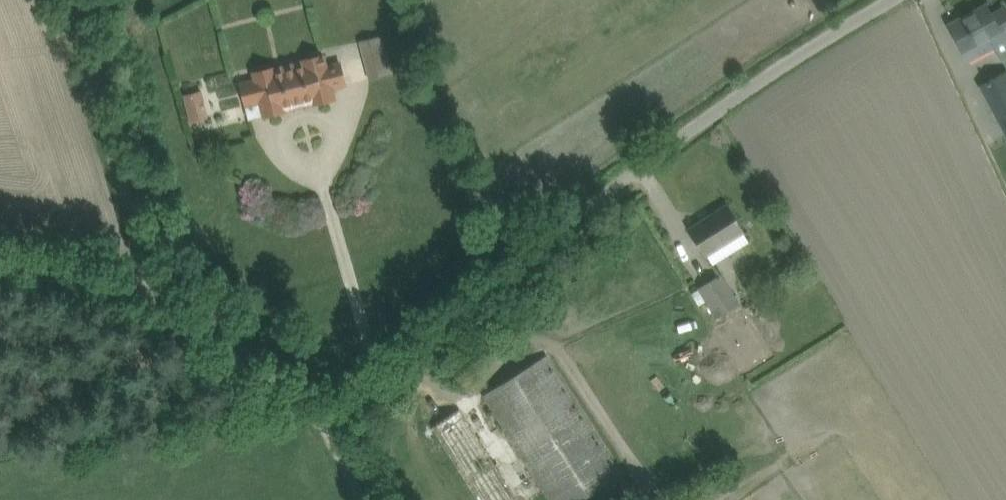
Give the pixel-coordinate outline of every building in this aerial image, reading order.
[(1005,7),(992,14),(988,6),(950,26),(967,59),(1005,39),(1005,8),(1005,7)] [(363,56),(388,50),(384,34),(359,41),(363,56)] [(275,67),(273,67),(253,72),(255,79),(241,83),(246,105),(261,101),(264,116),(286,111),(284,105),(312,98),(314,103),(335,98),(332,88),(346,84),(340,62),(326,65),(324,55),(302,60),(303,65),(294,67),(293,63),(275,68),(275,67)] [(983,85),(1005,131),(1005,73),(983,85)] [(182,95),(191,123),(210,117),(201,89),(182,95)] [(690,228),(698,242),(706,254),(743,231),(727,205),(690,228)] [(722,273),(699,287),(717,317),(740,303),(722,273)] [(622,496),(612,480),(621,474),(546,355),(484,395),(550,499),(616,499),(622,496)] [(460,409),(432,427),(479,499),(518,499),(460,409)]
